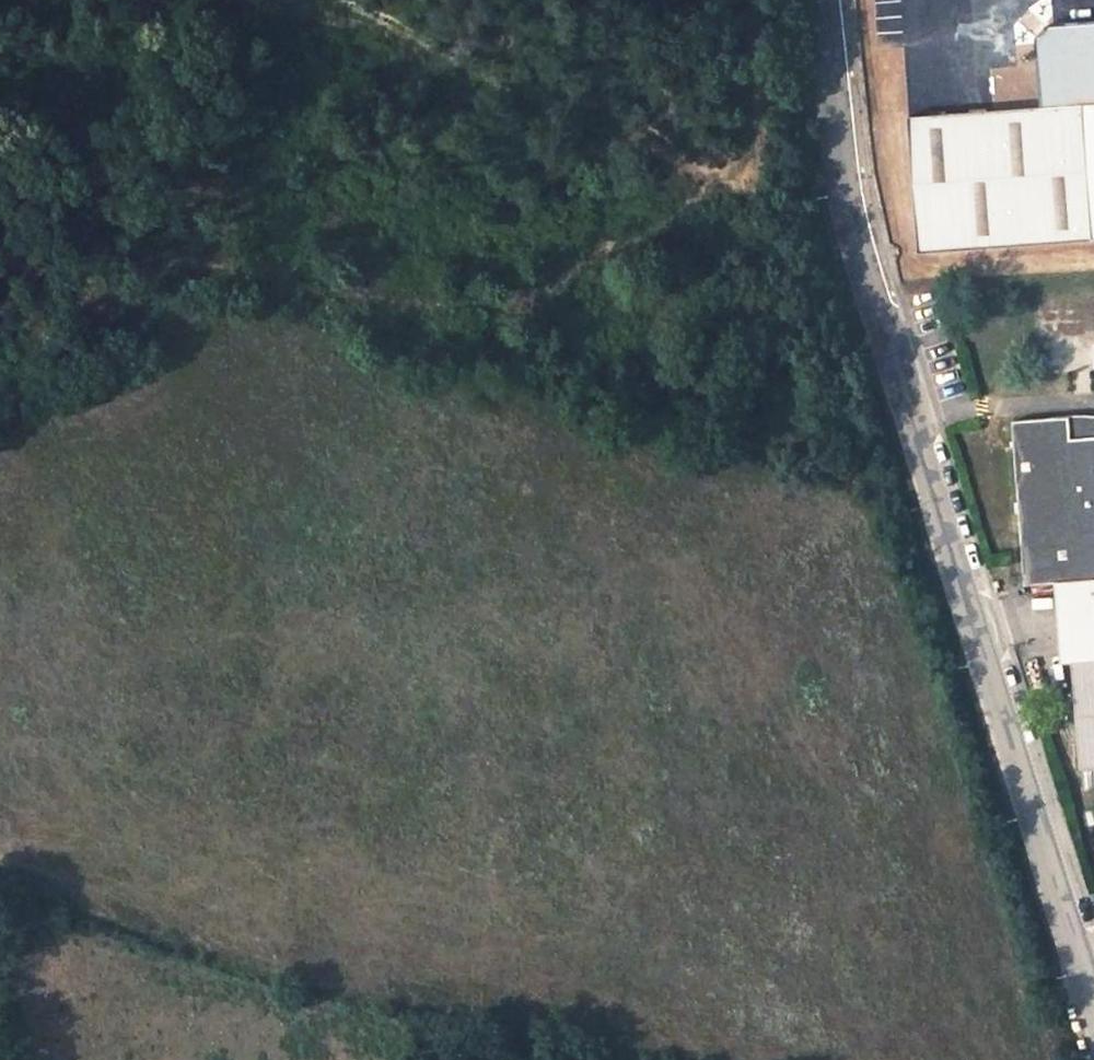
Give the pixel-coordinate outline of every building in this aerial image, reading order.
[(918,253),(1093,242),(1093,24),(1046,28),(1037,40),(1042,108),(908,118),(918,253)] [(1084,448),(1082,424),(1021,427),(1033,596),(1059,594),(1073,593),(1079,675),(1088,779),(1093,779),(1093,447),(1084,448)]
